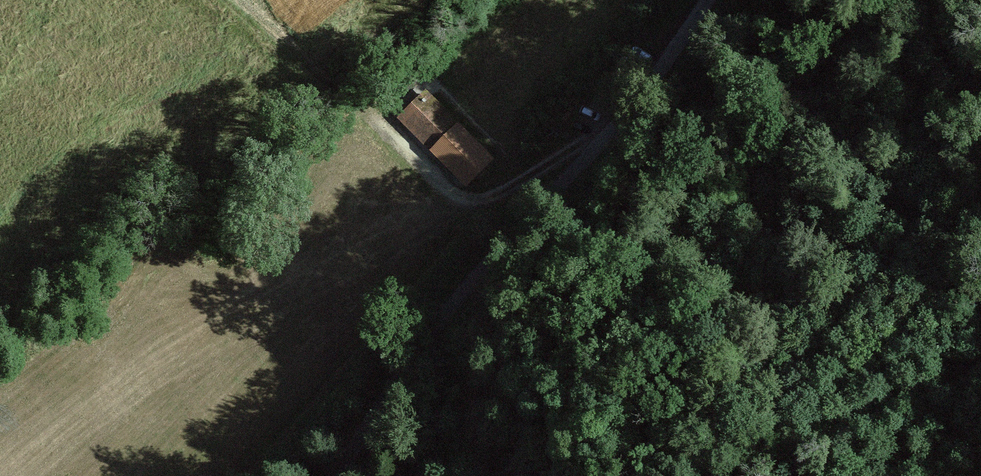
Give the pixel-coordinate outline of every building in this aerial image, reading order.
[(491,159),(424,92),(394,120),(463,189),(491,159)]
